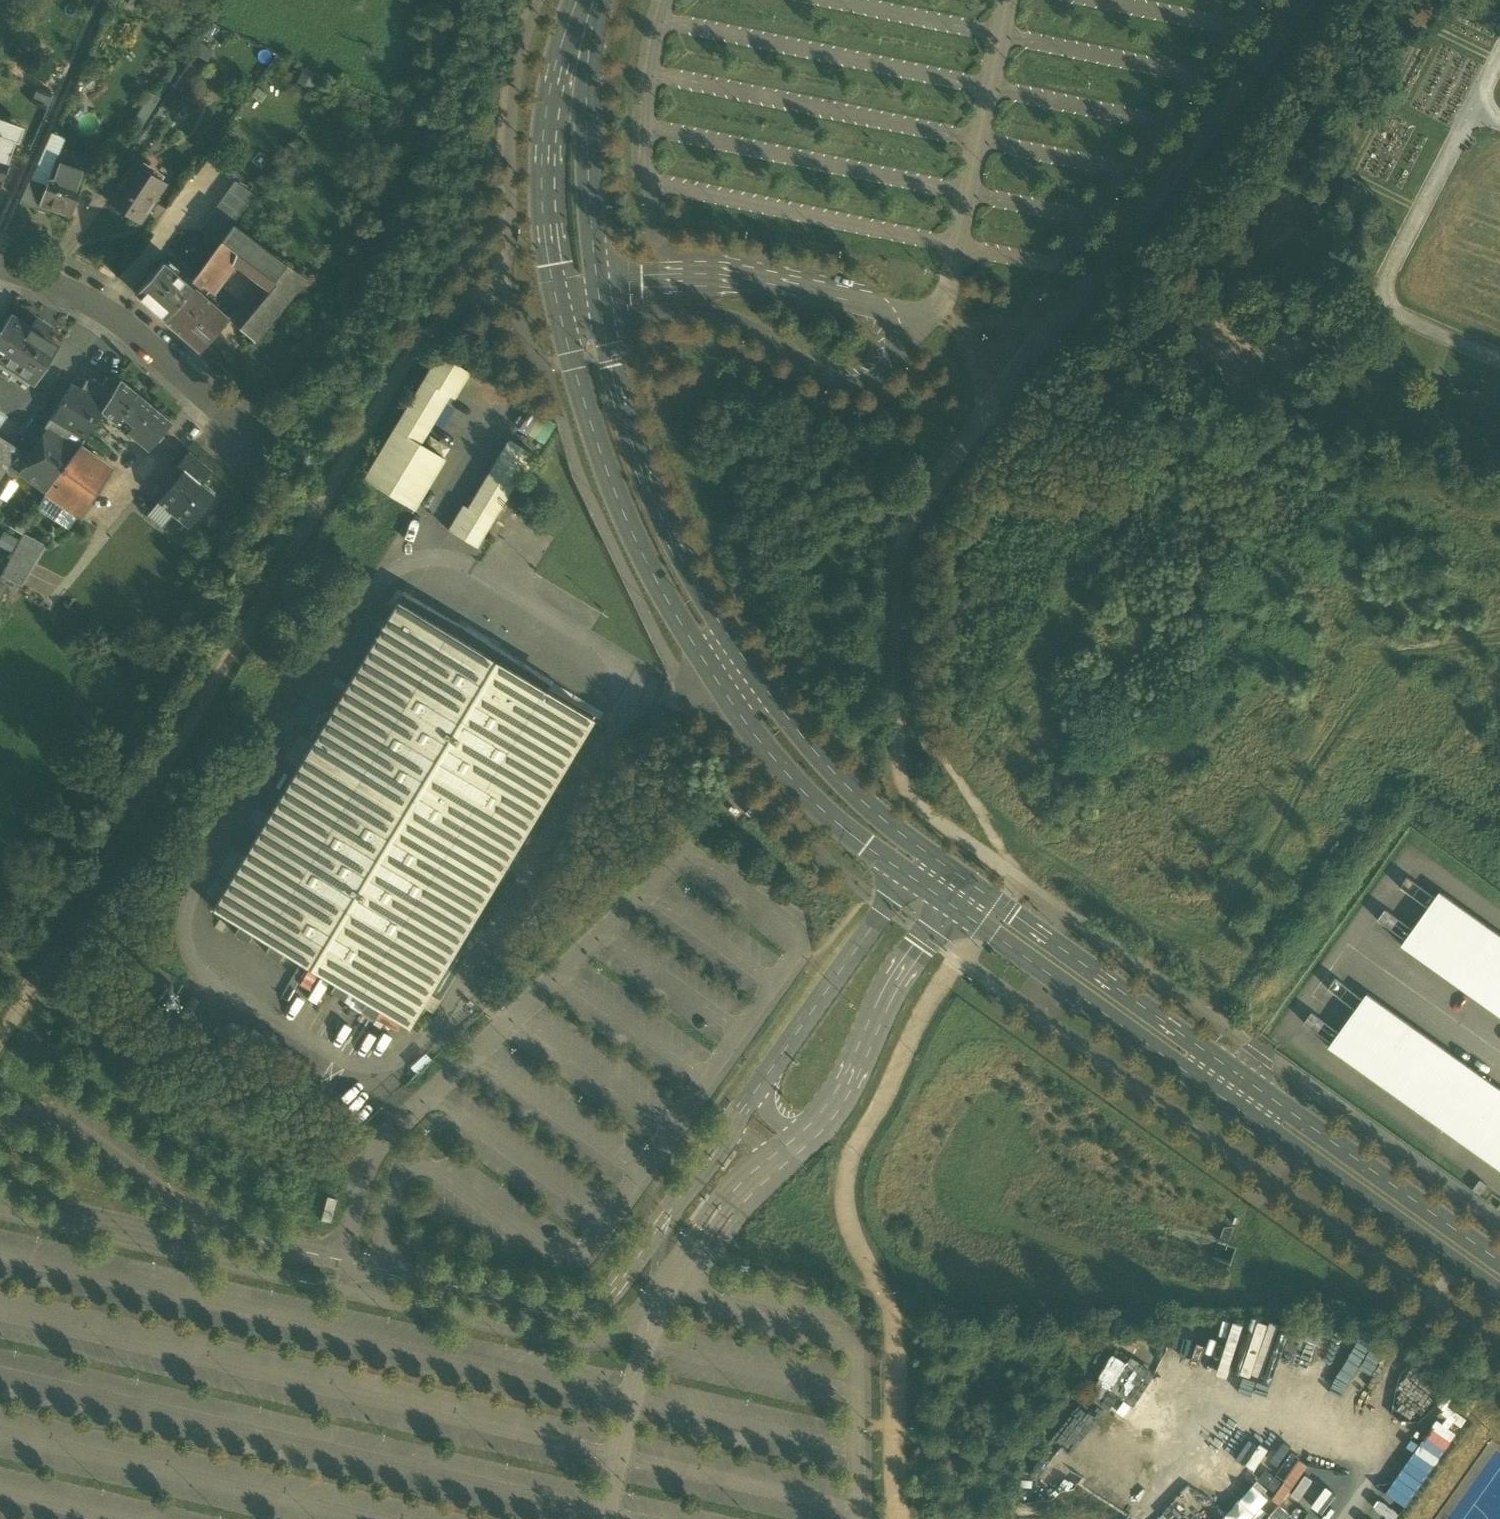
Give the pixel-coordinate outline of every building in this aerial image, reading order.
[(40,88),(34,102),(50,108),(56,94),(40,88)] [(18,143),(24,127),(0,118),(0,129),(18,135),(16,142),(18,143)] [(18,135),(0,129),(0,150),(11,154),(16,142),(18,135)] [(30,180),(47,185),(56,158),(58,160),(65,139),(51,133),(30,180)] [(11,154),(0,150),(0,187),(11,154)] [(40,205),(41,205),(71,216),(88,170),(58,160),(56,158),(47,185),(40,205)] [(111,200),(109,203),(139,223),(165,182),(135,162),(124,180),(111,200)] [(104,166),(90,187),(100,193),(114,173),(104,166)] [(114,173),(100,193),(111,200),(124,180),(114,173)] [(47,185),(30,180),(20,203),(39,210),(41,205),(40,205),(47,185)] [(254,195),(235,181),(228,191),(247,205),(254,195)] [(247,205),(228,191),(221,200),(240,214),(247,205)] [(240,214),(221,200),(214,210),(233,224),(240,214)] [(233,224),(214,210),(207,219),(226,234),(233,224)] [(226,234),(207,219),(199,229),(219,243),(226,234)] [(249,235),(233,224),(193,287),(205,297),(233,258),(247,239),(249,235)] [(305,282),(247,239),(233,258),(274,288),(237,332),(252,344),(305,282)] [(193,287),(163,261),(135,294),(165,319),(193,287)] [(205,297),(193,287),(165,319),(199,349),(203,345),(227,317),(205,297)] [(10,314),(0,330),(0,360),(35,383),(59,346),(10,314)] [(364,477),(415,508),(447,458),(422,442),(451,395),(456,397),(471,371),(439,352),(364,477)] [(102,384),(94,398),(105,405),(118,384),(106,377),(102,384)] [(102,384),(94,379),(86,381),(81,390),(94,398),(102,384)] [(171,422),(120,380),(118,384),(105,405),(102,411),(148,449),(171,422)] [(81,390),(72,385),(51,420),(74,434),(84,440),(102,411),(105,405),(94,398),(81,390)] [(51,420),(51,419),(42,431),(47,434),(50,430),(68,444),(74,434),(51,420)] [(68,444),(50,430),(47,434),(29,460),(20,472),(46,492),(77,450),(68,444)] [(18,449),(0,437),(0,478),(18,449)] [(464,503),(448,529),(478,546),(538,455),(509,439),(468,506),(464,503)] [(110,471),(79,447),(77,450),(46,492),(46,493),(81,516),(110,471)] [(212,471),(189,452),(175,469),(181,474),(187,467),(203,481),(212,471)] [(29,460),(20,453),(11,466),(20,472),(29,460)] [(187,467),(181,474),(157,502),(188,528),(215,496),(201,484),(203,481),(187,467)] [(11,551),(20,540),(7,530),(0,539),(0,543),(11,551)] [(45,545),(24,534),(2,574),(21,585),(45,545)] [(594,720),(396,600),(209,911),(404,1030),(594,720)] [(1428,907),(1435,897),(1408,877),(1400,888),(1428,907)] [(1402,943),(1499,1014),(1499,937),(1438,893),(1435,897),(1428,907),(1412,929),(1405,938),(1402,943)] [(1405,938),(1412,929),(1385,909),(1378,919),(1405,938)] [(1357,1009),(1364,1000),(1335,980),(1329,989),(1357,1009)] [(1330,1047),(1499,1168),(1499,1090),(1367,995),(1364,1000),(1357,1009),(1340,1033),(1333,1043),(1330,1047)] [(1333,1043),(1340,1033),(1311,1013),(1304,1023),(1333,1043)] [(1122,1382),(1133,1359),(1119,1352),(1109,1375),(1122,1382)] [(1393,1458),(1391,1454),(1381,1460),(1395,1483),(1426,1465),(1415,1445),(1393,1458)]
